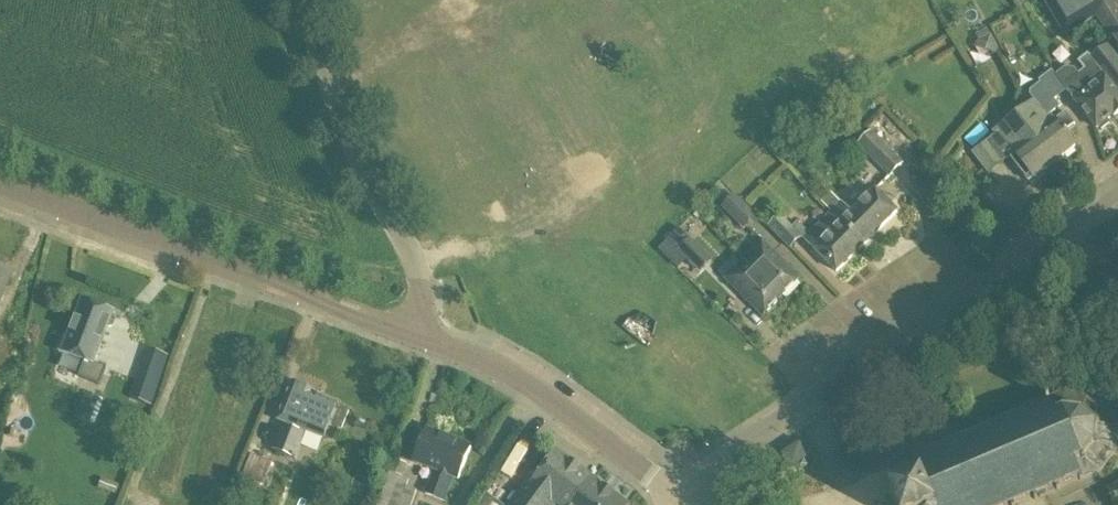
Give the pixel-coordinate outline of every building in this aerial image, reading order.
[(1116,0),(1042,0),(1065,37),(1096,18),(1112,41),(1114,40),(1117,45),(1117,4),(1116,0)] [(990,35),(987,28),(975,35),(978,41),(977,42),(975,48),(997,55),(998,49),(992,35),(990,35)] [(1112,53),(1104,48),(1090,58),(1088,55),(1079,62),(1085,70),(1078,75),(1074,69),(1057,67),(1053,71),(1064,86),(1063,86),(1075,102),(1097,130),(1099,128),(1102,131),(1110,124),(1108,121),(1117,113),(1117,60),(1112,53)] [(1035,135),(1054,162),(1075,146),(1065,133),(1075,125),(1065,112),(1055,120),(1051,115),(1060,107),(1040,83),(1030,91),(1030,95),(1033,100),(1019,111),(1035,135)] [(1034,178),(1054,162),(1035,135),(1019,111),(992,132),(995,135),(972,153),(987,174),(1009,157),(1029,181),(1033,178),(1034,178)] [(890,178),(904,163),(871,131),(857,146),(890,178)] [(831,212),(864,246),(897,213),(875,191),(852,213),(841,201),(840,202),(830,193),(820,202),(830,213),(831,212)] [(744,230),(757,217),(735,194),(721,207),(744,230)] [(700,272),(713,260),(692,239),(707,223),(696,212),(668,240),(700,272)] [(837,273),(864,246),(831,212),(830,213),(809,233),(797,222),(792,227),(780,215),(767,227),(790,250),(801,237),(815,250),(837,273)] [(723,242),(738,257),(750,245),(734,230),(723,242)] [(760,258),(750,267),(782,299),(802,279),(762,239),(752,250),(760,258)] [(782,299),(750,267),(741,277),(733,268),(723,278),(763,319),(782,299)] [(12,273),(0,269),(0,304),(12,273)] [(94,365),(108,329),(114,328),(117,321),(114,315),(114,313),(83,301),(68,339),(64,338),(59,352),(71,357),(66,372),(79,377),(85,362),(94,365)] [(137,383),(132,399),(153,406),(159,390),(137,383)] [(342,431),(350,411),(338,406),(338,405),(315,396),(316,394),(293,384),(278,422),(282,424),(272,450),(296,460),(307,434),(324,441),(329,426),(342,431)] [(90,424),(100,398),(86,392),(76,418),(90,424)] [(1115,453),(1117,429),(1109,410),(1090,395),(1067,392),(1050,400),(1050,401),(1024,413),(1025,415),(912,462),(907,460),(899,463),(896,471),(904,490),(890,495),(894,504),(1013,504),(1056,487),(1056,489),(1083,478),(1084,479),(1101,472),(1115,453)] [(458,480),(471,448),(427,431),(414,463),(433,470),(424,494),(445,502),(455,479),(458,480)] [(799,473),(810,466),(806,460),(810,457),(801,443),(781,455),(790,470),(795,467),(799,473)] [(592,480),(557,453),(533,485),(527,481),(518,493),(513,493),(508,501),(509,504),(558,504),(559,504),(574,504),(592,480)] [(264,484),(272,463),(251,454),(239,486),(249,490),(253,480),(264,484)] [(417,491),(407,487),(409,480),(389,474),(378,504),(412,504),(417,491)] [(574,504),(625,504),(592,480),(574,504)] [(1106,489),(1113,504),(1117,504),(1117,484),(1106,489)] [(486,493),(480,504),(502,504),(486,493)]
